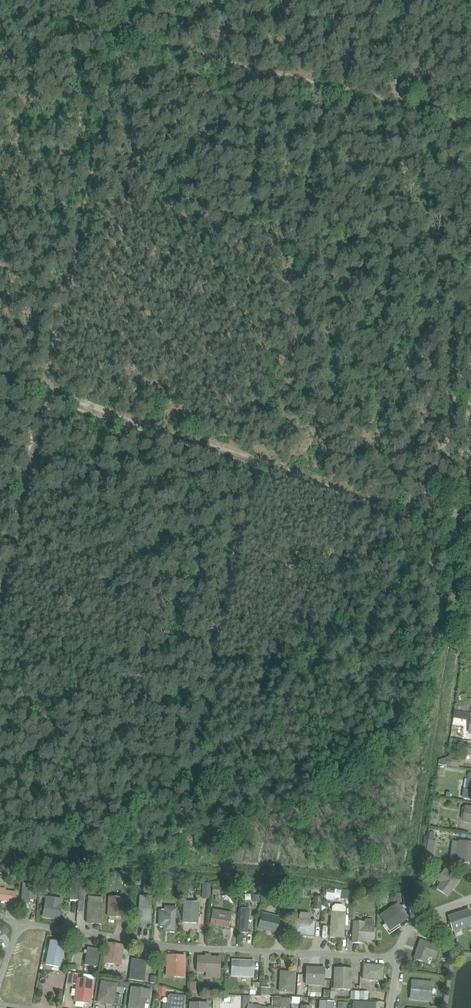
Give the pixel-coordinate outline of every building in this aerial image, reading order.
[(470,701),(457,703),(458,710),(470,708),(470,701)] [(464,789),(462,798),(470,800),(470,773),(469,773),(467,790),(464,789)] [(463,823),(470,824),(470,807),(466,806),(463,823)] [(470,864),(470,842),(459,840),(456,862),(470,864)] [(437,889),(447,896),(459,879),(445,869),(437,879),(442,882),(437,889)] [(21,904),(28,905),(29,898),(35,898),(35,891),(36,891),(36,884),(31,884),(32,875),(22,875),(22,883),(21,904)] [(171,889),(169,880),(155,884),(157,892),(171,889)] [(202,900),(210,900),(210,883),(202,883),(202,900)] [(78,912),(83,913),(84,894),(87,895),(88,887),(80,886),(78,912)] [(15,902),(17,892),(6,890),(6,889),(0,888),(0,900),(15,902)] [(342,890),(341,898),(350,899),(351,890),(342,890)] [(381,894),(380,902),(388,903),(389,895),(381,894)] [(140,895),(138,920),(150,921),(152,896),(140,895)] [(42,918),(59,921),(62,899),(45,896),(42,918)] [(315,896),(314,909),(322,910),(322,897),(315,896)] [(110,897),(108,916),(123,917),(123,910),(126,910),(126,898),(110,897)] [(183,922),(198,923),(199,902),(184,902),(183,922)] [(379,915),(390,931),(409,918),(398,902),(379,915)] [(87,923),(101,924),(102,904),(88,903),(87,923)] [(335,904),(333,907),(332,912),(331,911),(330,937),(344,938),(346,912),(346,908),(343,905),(335,904)] [(164,930),(175,931),(177,908),(166,908),(166,912),(160,912),(159,926),(165,926),(164,930)] [(239,932),(248,933),(249,909),(241,908),(239,932)] [(452,932),(470,926),(470,913),(469,908),(447,915),(452,932)] [(210,924),(229,927),(232,912),(213,909),(210,924)] [(258,928),(277,932),(280,918),(262,913),(258,928)] [(299,915),(299,920),(294,919),(292,934),(314,936),(315,921),(311,921),(311,916),(310,913),(301,913),(299,915)] [(365,920),(364,922),(353,921),(352,943),(363,943),(364,940),(373,941),(374,921),(372,919),(367,919),(365,920)] [(9,930),(6,924),(0,927),(4,933),(9,930)] [(25,963),(24,969),(28,970),(27,973),(32,974),(31,976),(38,978),(39,972),(38,972),(46,933),(32,930),(30,937),(38,938),(33,964),(25,963)] [(413,960),(426,964),(428,957),(435,960),(439,946),(419,939),(413,960)] [(60,968),(65,943),(51,940),(45,964),(60,968)] [(104,963),(120,966),(124,945),(107,942),(104,963)] [(84,965),(97,967),(100,949),(87,947),(84,965)] [(167,956),(167,971),(174,971),(174,976),(184,977),(185,956),(167,956)] [(197,957),(197,971),(206,972),(220,973),(221,958),(197,957)] [(130,979),(144,981),(147,961),(132,959),(130,979)] [(231,960),(231,977),(254,978),(254,960),(231,960)] [(363,963),(362,979),(383,981),(385,965),(363,963)] [(306,966),(305,985),(324,986),(325,967),(306,966)] [(333,989),(351,990),(352,968),(334,968),(333,989)] [(279,992),(293,993),(295,972),(280,970),(279,992)] [(69,973),(68,983),(77,985),(77,982),(78,978),(78,975),(69,973)] [(77,985),(75,997),(83,998),(82,1003),(90,1005),(93,984),(94,980),(78,978),(77,982),(77,985)] [(411,979),(409,999),(431,1001),(433,982),(411,979)] [(98,1002),(119,1005),(121,995),(116,995),(117,987),(118,983),(117,983),(101,981),(98,1002)] [(190,992),(198,992),(199,982),(191,982),(190,992)] [(146,999),(150,999),(152,990),(131,987),(128,1007),(145,1007),(146,999)] [(159,987),(158,995),(165,996),(167,988),(159,987)] [(261,996),(270,996),(270,988),(262,988),(261,996)] [(359,998),(360,992),(351,991),(351,1000),(359,1000),(359,998)] [(184,1000),(183,996),(169,995),(168,1007),(184,1007),(184,1000)] [(290,1007),(290,998),(282,998),(281,1007),(290,1007)]
